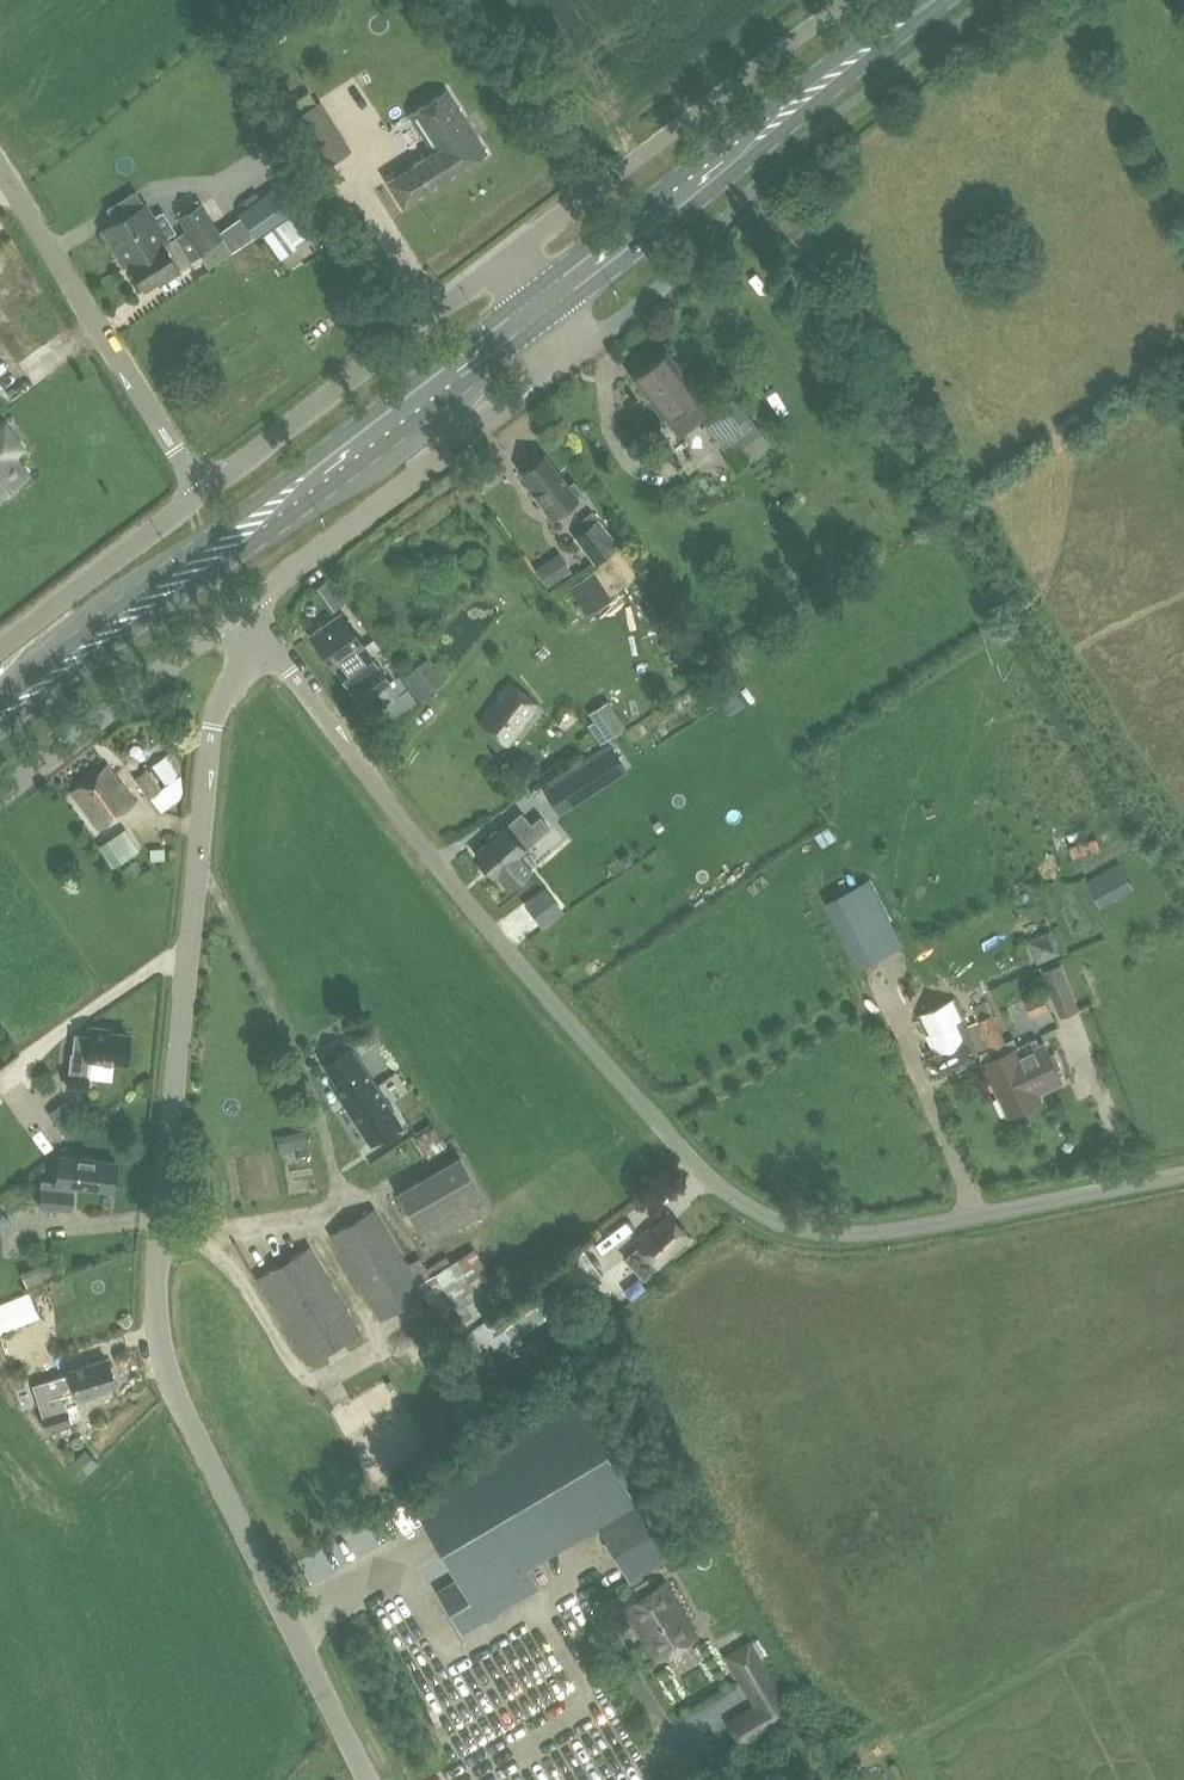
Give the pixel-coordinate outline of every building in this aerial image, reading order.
[(389,179),(406,204),(489,151),(449,88),(412,112),(436,149),(389,179)] [(323,101),(297,117),(327,164),(353,148),(323,101)] [(240,215),(255,236),(291,210),(276,189),(240,215)] [(200,201),(178,215),(209,264),(231,251),(200,201)] [(133,257),(160,240),(162,243),(174,235),(178,233),(164,209),(154,216),(145,202),(134,209),(107,226),(128,259),(133,256),(133,257)] [(263,234),(280,257),(293,248),(290,244),(307,232),(293,212),(263,234)] [(190,260),(174,235),(162,243),(160,240),(133,257),(149,282),(157,277),(159,280),(178,269),(177,268),(190,260)] [(687,395),(696,388),(667,351),(633,377),(662,415),(665,412),(673,421),(694,404),(687,395)] [(733,393),(700,418),(714,437),(737,467),(766,446),(745,418),(749,416),(733,393)] [(25,474),(11,454),(20,447),(5,427),(0,430),(0,493),(25,474)] [(544,453),(520,471),(532,485),(529,488),(542,505),(545,502),(553,512),(581,491),(572,480),(567,484),(544,453)] [(581,527),(569,536),(590,563),(614,545),(588,511),(575,520),(581,527)] [(617,550),(601,559),(616,584),(631,574),(617,550)] [(544,561),(531,569),(543,587),(555,578),(544,561)] [(612,602),(593,573),(568,590),(586,618),(612,602)] [(361,702),(390,681),(340,613),(311,634),(361,702)] [(509,680),(478,720),(509,745),(541,706),(509,680)] [(610,709),(590,722),(585,726),(597,744),(622,727),(610,709)] [(605,746),(557,777),(541,788),(557,812),(621,770),(616,762),(605,746)] [(146,766),(133,776),(159,809),(180,795),(182,788),(181,773),(181,772),(176,763),(169,753),(151,764),(166,783),(160,787),(146,766)] [(109,766),(71,790),(98,827),(136,803),(109,766)] [(517,854),(549,827),(539,816),(530,824),(521,813),(501,830),(496,830),(489,837),(488,841),(473,854),(492,877),(494,876),(508,891),(531,870),(517,854)] [(115,834),(97,846),(112,866),(129,854),(115,834)] [(1116,859),(1086,877),(1100,899),(1129,882),(1116,859)] [(869,880),(827,901),(860,967),(887,953),(870,919),(885,912),(869,880)] [(1041,945),(1030,950),(1035,961),(1058,952),(1048,930),(1037,935),(1041,945)] [(1061,962),(1042,969),(1060,1016),(1078,1009),(1061,962)] [(1031,1015),(1049,1007),(1043,993),(1024,1000),(1031,1015)] [(1006,1040),(993,1013),(979,1020),(992,1047),(1006,1040)] [(76,1037),(74,1057),(72,1057),(71,1070),(69,1070),(67,1086),(85,1088),(86,1072),(88,1072),(88,1060),(127,1063),(129,1033),(107,1032),(108,1029),(91,1028),(90,1038),(76,1037)] [(984,1062),(1009,1116),(1043,1100),(1040,1092),(1062,1081),(1057,1069),(1061,1067),(1055,1053),(1050,1055),(1044,1042),(1036,1046),(1033,1039),(984,1062)] [(345,1097),(349,1102),(374,1086),(370,1080),(372,1080),(350,1048),(324,1065),(336,1082),(332,1084),(342,1099),(345,1097)] [(374,1086),(349,1102),(346,1104),(370,1141),(400,1122),(375,1085),(374,1086)] [(85,1124),(75,1109),(57,1122),(67,1137),(85,1124)] [(57,1153),(54,1183),(39,1181),(36,1205),(70,1209),(72,1185),(112,1189),(115,1160),(78,1156),(57,1153)] [(469,1220),(473,1217),(490,1207),(460,1155),(438,1167),(469,1220)] [(417,1179),(396,1192),(427,1244),(448,1232),(417,1179)] [(12,1224),(0,1208),(0,1234),(12,1224)] [(424,1293),(418,1283),(374,1208),(331,1234),(381,1318),(422,1294),(424,1293)] [(640,1243),(626,1257),(645,1276),(659,1262),(659,1263),(688,1235),(667,1214),(653,1228),(650,1225),(636,1238),(640,1243)] [(483,1359),(605,1271),(585,1244),(465,1331),(483,1359)] [(310,1246),(257,1277),(308,1361),(360,1330),(310,1246)] [(474,1247),(418,1283),(424,1293),(422,1294),(447,1335),(504,1296),(474,1247)] [(0,1304),(0,1331),(39,1315),(29,1291),(0,1304)] [(73,1398),(79,1397),(81,1401),(98,1395),(97,1391),(115,1386),(107,1357),(69,1368),(70,1372),(33,1384),(42,1414),(41,1414),(46,1430),(71,1423),(64,1401),(73,1398)] [(574,1399),(409,1496),(458,1579),(437,1591),(462,1632),(538,1587),(526,1566),(635,1502),(574,1399)] [(25,1403),(30,1417),(41,1414),(42,1414),(40,1406),(38,1400),(25,1403)] [(84,1447),(74,1458),(87,1472),(98,1461),(84,1447)] [(664,1582),(653,1589),(646,1577),(628,1587),(635,1599),(624,1606),(656,1659),(696,1635),(664,1582)] [(791,1714),(778,1691),(755,1705),(728,1721),(741,1744),(791,1714)]
